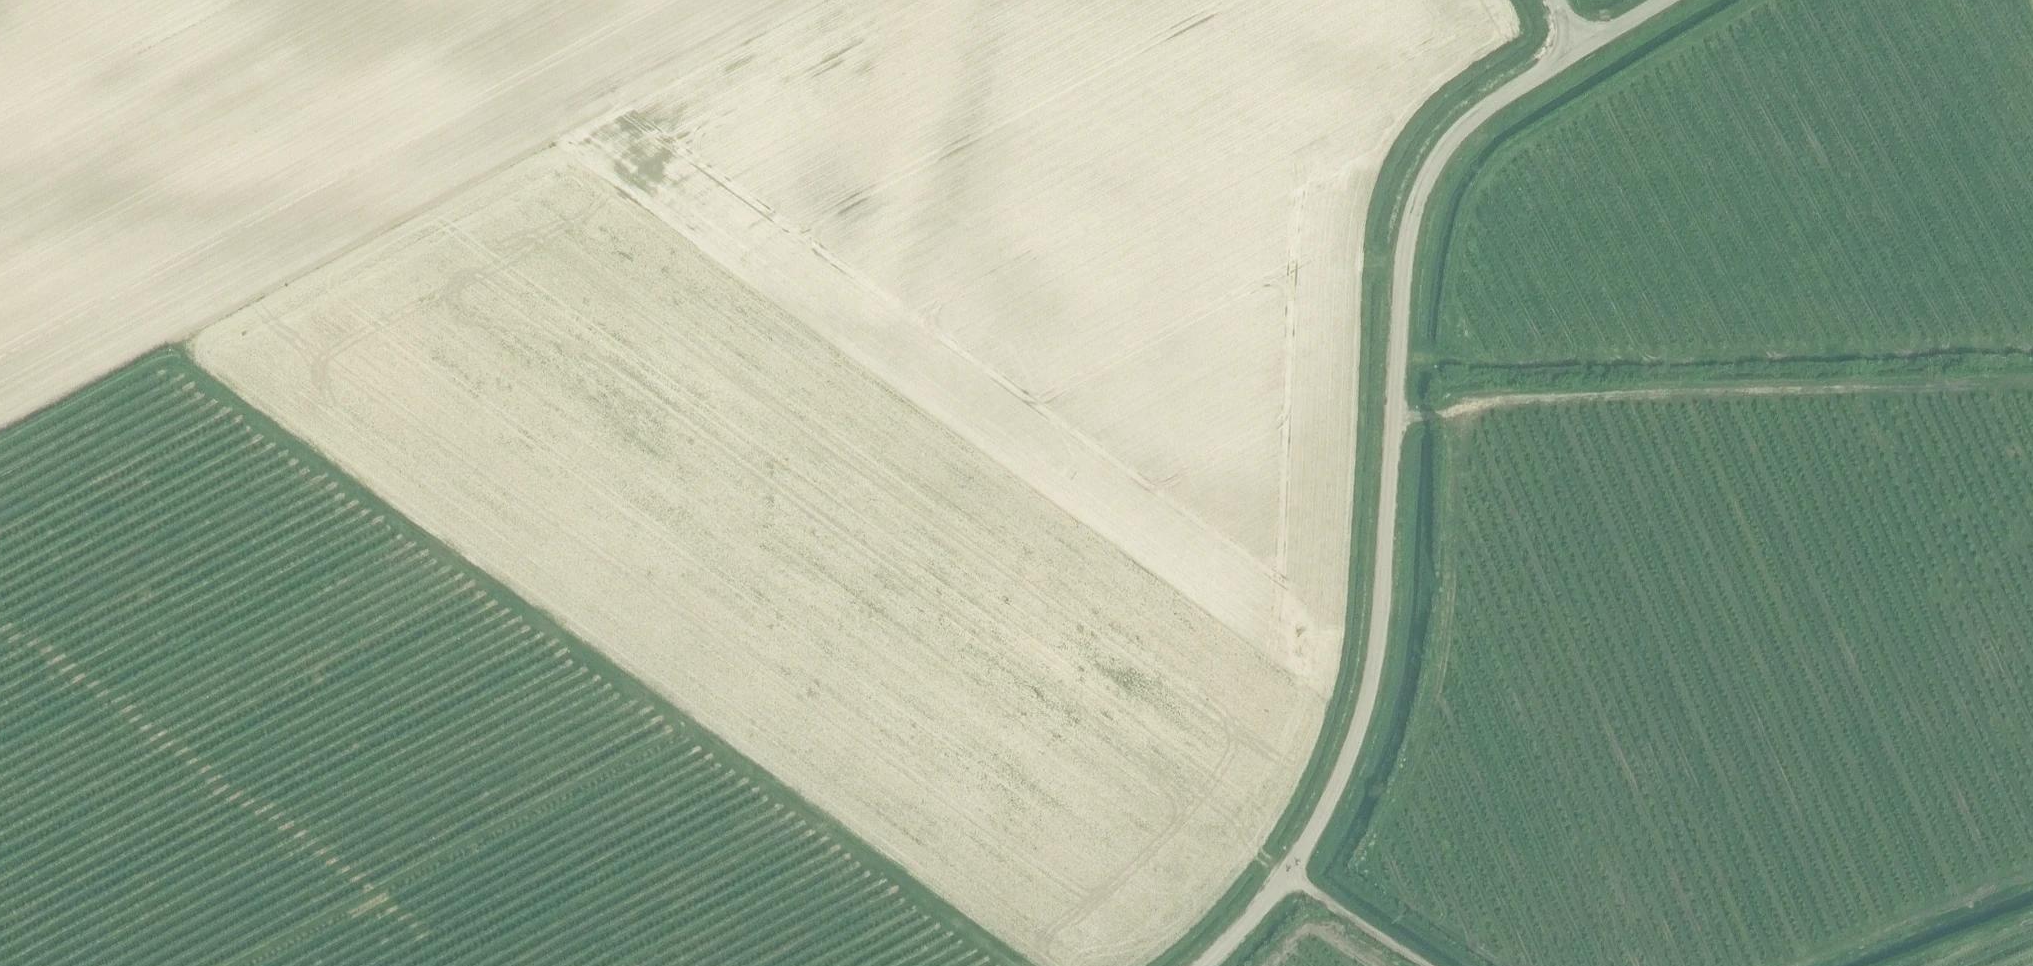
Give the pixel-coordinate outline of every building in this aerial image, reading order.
[(357,911),(375,904),(371,894),(353,901),(357,911)]
